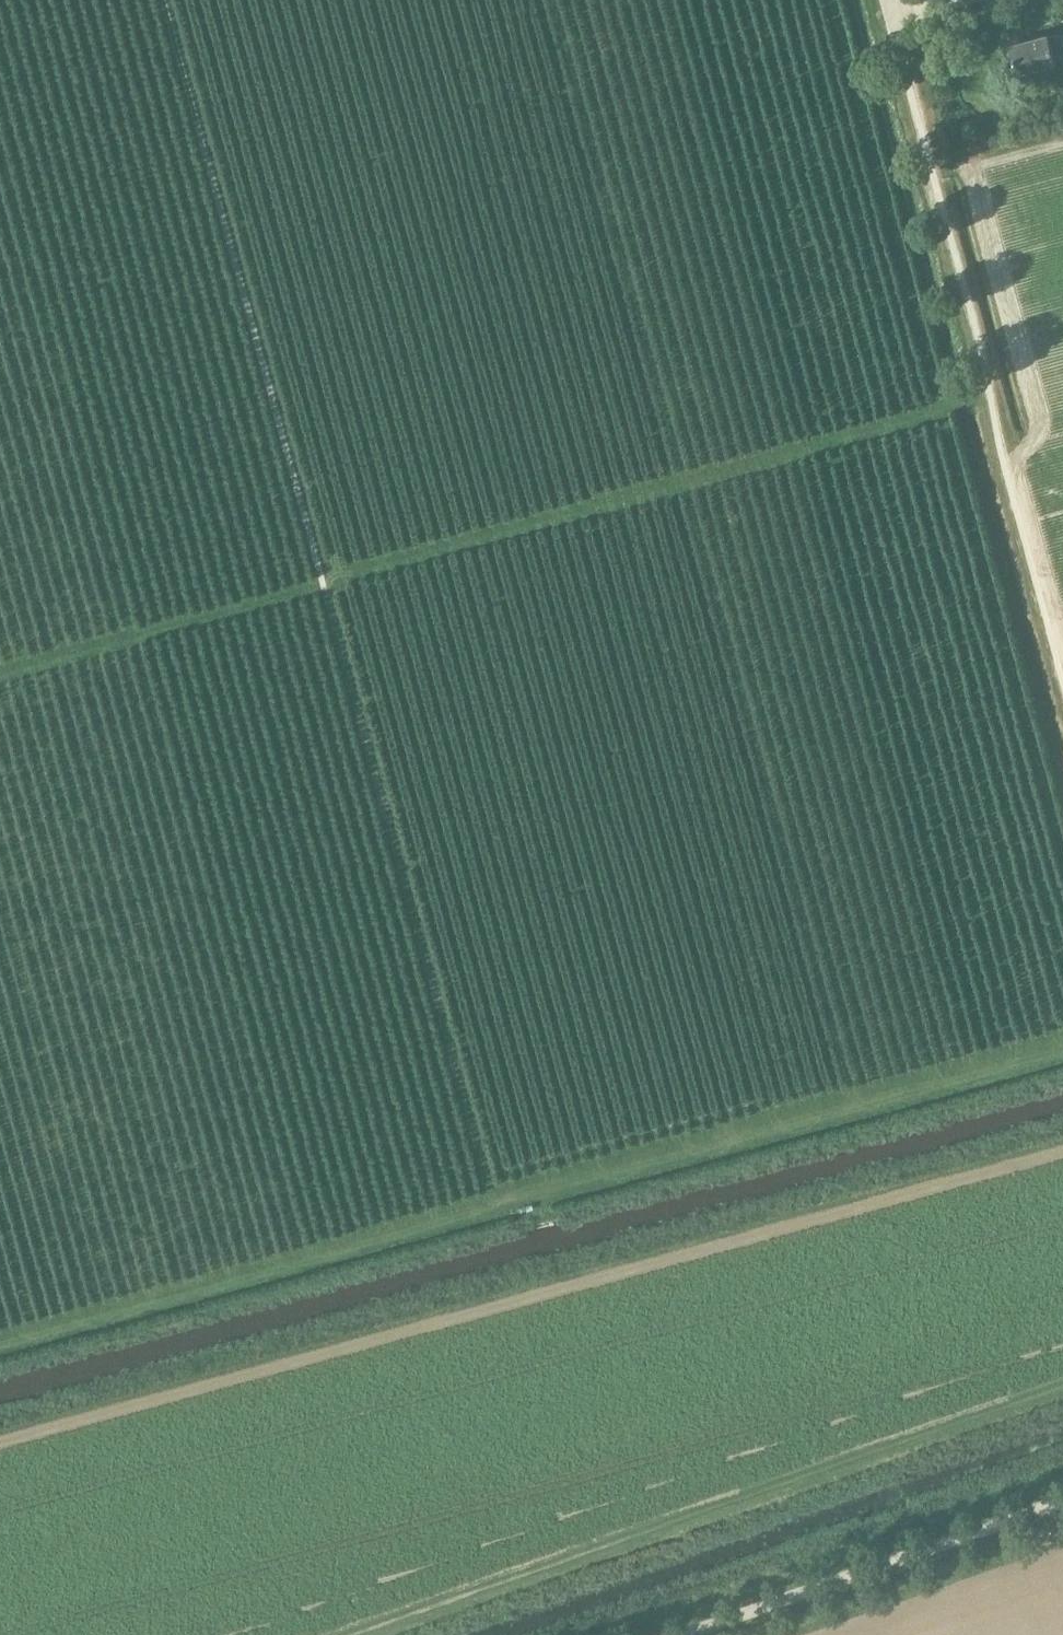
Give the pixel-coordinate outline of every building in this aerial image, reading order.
[(1062,52),(1062,41),(1061,34),(1047,35),(1047,34),(1009,44),(1016,72),(1055,62),(1053,55),(1062,52)]
